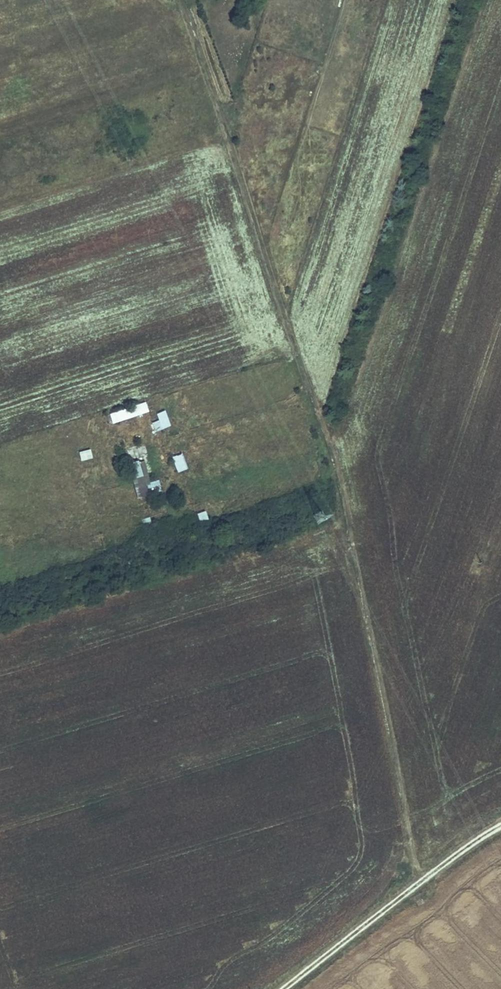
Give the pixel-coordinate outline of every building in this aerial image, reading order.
[(112,423),(149,413),(146,404),(109,414),(112,423)] [(158,421),(150,423),(152,431),(170,427),(166,411),(156,413),(158,421)] [(81,461),(92,458),(90,449),(78,452),(81,461)] [(182,454),(172,457),(177,472),(187,469),(182,454)] [(157,481),(150,483),(145,461),(129,465),(137,496),(160,491),(157,481)] [(197,513),(199,522),(208,520),(206,511),(197,513)]
